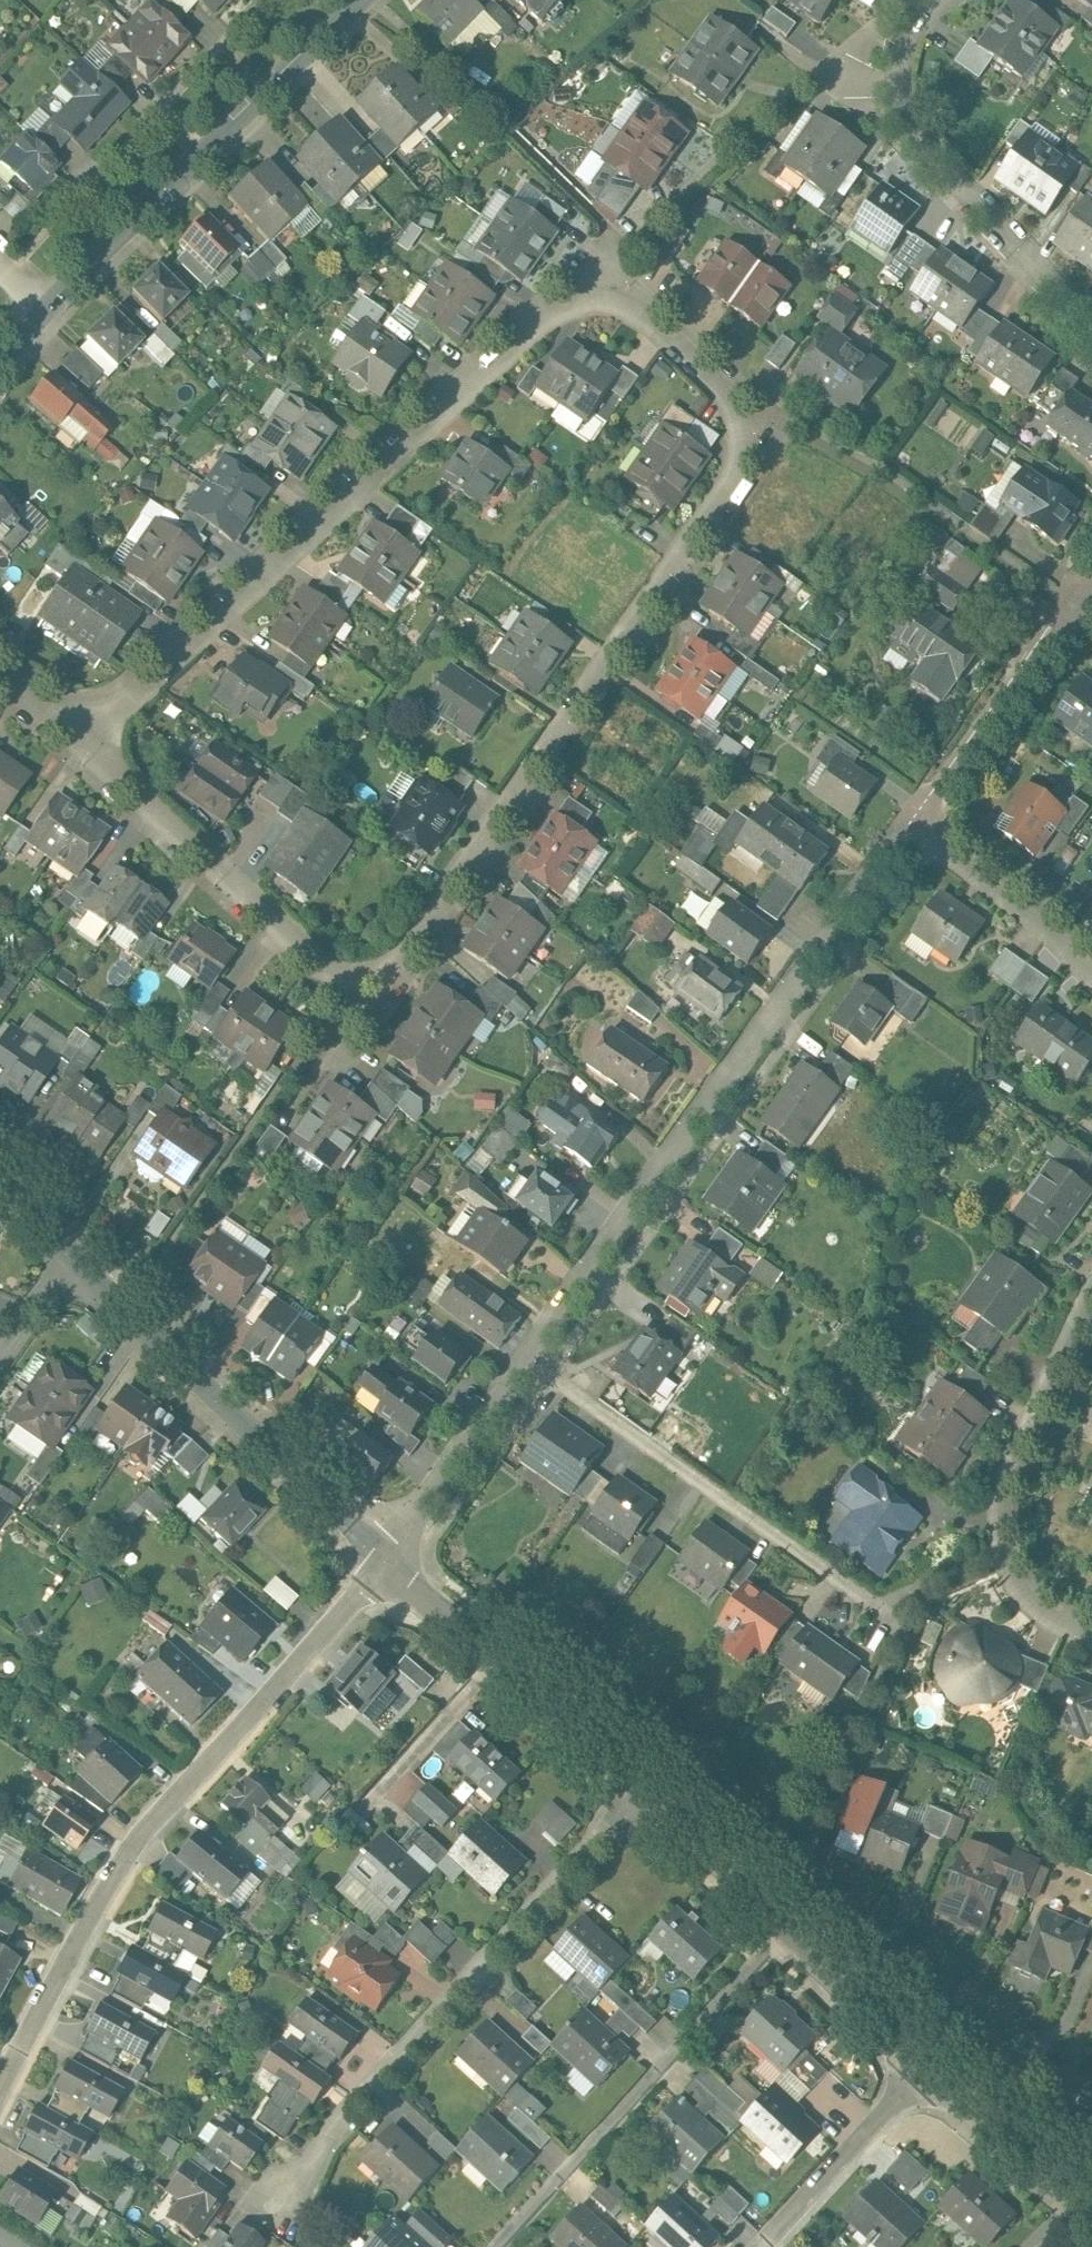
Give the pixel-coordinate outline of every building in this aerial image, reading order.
[(197,1),(211,14),(224,0),(199,0),(197,1)] [(473,0),(429,0),(415,15),(448,47),(483,12),(484,11),(473,0)] [(520,1),(518,3),(527,12),(529,10),(543,25),(568,0),(518,0),(520,1)] [(836,0),(789,0),(822,23),(837,1),(836,0)] [(1020,0),(1014,0),(998,23),(1041,54),(1059,29),(1059,28),(1043,16),(1020,0)] [(1090,9),(1091,10),(1091,0),(1078,0),(1090,9)] [(189,38),(150,2),(128,25),(167,62),(189,38)] [(513,20),(494,2),(484,11),(483,12),(502,31),(513,20)] [(1072,21),(1050,6),(1043,16),(1059,28),(1059,29),(1064,33),(1072,21)] [(797,25),(773,8),(764,21),(788,37),(797,25)] [(1090,9),(1082,19),(1091,26),(1091,10),(1090,9)] [(756,50),(713,20),(674,74),(718,105),(756,50)] [(1041,54),(998,23),(980,47),(979,48),(994,59),(1023,79),(1041,54)] [(167,62),(128,25),(107,48),(146,85),(167,62)] [(980,47),(971,41),(956,62),(979,79),(994,59),(979,48),(980,47)] [(127,104),(82,61),(63,81),(80,96),(54,123),(84,151),(127,104)] [(422,94),(398,67),(378,85),(420,131),(440,113),(422,94)] [(453,102),(433,83),(422,94),(440,113),(453,102)] [(420,131),(378,85),(358,103),(382,130),(400,149),(420,131)] [(686,134),(646,106),(626,134),(666,162),(686,134)] [(791,158),(785,167),(786,168),(807,182),(843,132),(821,116),(791,158)] [(362,147),(338,121),(319,139),(360,185),(380,167),(362,147)] [(1021,121),(1006,143),(1016,150),(1028,134),(1029,134),(1033,129),(1021,121)] [(400,149),(382,130),(372,138),(390,158),(400,149)] [(843,132),(807,182),(828,197),(828,198),(835,189),(864,147),(843,132)] [(60,165),(27,134),(0,163),(16,178),(8,186),(31,207),(57,179),(51,174),(60,165)] [(666,162),(626,134),(606,162),(607,163),(642,187),(646,190),(666,162)] [(1016,150),(997,178),(1022,196),(1053,152),(1029,134),(1028,134),(1016,150)] [(390,158),(372,138),(362,147),(380,167),(390,158)] [(360,185),(319,139),(299,157),(323,183),(340,203),(360,185)] [(780,150),(765,172),(777,181),(786,168),(785,167),(791,158),(780,150)] [(1078,169),(1053,152),(1022,196),(1048,214),(1067,186),(1079,170),(1078,169)] [(309,208),(267,162),(247,180),(289,226),(309,208)] [(642,187),(607,163),(584,194),(596,202),(608,186),(631,202),(642,187)] [(1079,170),(1067,186),(1078,194),(1091,174),(1091,171),(1082,164),(1078,169),(1079,170)] [(289,226),(247,180),(227,198),(269,244),(289,226)] [(340,203),(323,183),(313,192),(331,212),(340,203)] [(543,197),(526,185),(515,202),(514,200),(496,226),(539,257),(557,231),(555,230),(532,213),(539,202),(543,197)] [(631,202),(608,186),(596,202),(620,219),(631,202)] [(883,186),(853,228),(889,253),(919,211),(883,186)] [(835,189),(828,198),(828,197),(819,210),(830,218),(846,196),(835,189)] [(563,219),(539,202),(532,213),(555,230),(563,219)] [(1061,245),(1085,262),(1091,252),(1091,202),(1080,219),(1064,241),(1061,245)] [(1069,212),(1053,234),(1064,241),(1080,219),(1069,212)] [(193,228),(194,232),(180,246),(186,252),(177,261),(206,289),(216,280),(211,275),(222,264),(226,269),(242,254),(237,249),(207,218),(206,219),(202,219),(199,219),(196,221),(194,224),(193,228)] [(539,257),(496,226),(478,251),(485,257),(507,272),(521,282),(539,257)] [(914,235),(897,259),(910,268),(927,244),(914,235)] [(759,265),(728,243),(699,283),(730,305),(759,265)] [(927,244),(910,268),(922,276),(939,253),(927,244)] [(922,276),(911,293),(936,311),(967,267),(942,249),(939,253),(922,276)] [(275,270),(257,251),(247,260),(265,280),(275,270)] [(507,272),(485,257),(477,267),(477,268),(499,283),(507,272)] [(499,283),(477,268),(477,267),(470,262),(462,273),(492,294),(499,283)] [(462,273),(450,265),(432,290),(476,321),(494,295),(492,294),(462,273)] [(759,265),(730,305),(761,327),(790,287),(759,265)] [(187,298),(157,268),(157,269),(154,267),(141,280),(144,282),(131,294),(161,324),(187,298)] [(967,267),(936,311),(961,328),(962,329),(976,308),(993,285),(967,267)] [(476,321),(432,290),(414,316),(422,321),(443,336),(458,346),(476,321)] [(386,312),(363,296),(349,316),(363,325),(373,331),(386,312)] [(853,309),(835,296),(819,318),(837,331),(853,309)] [(976,308),(962,329),(961,328),(959,331),(974,342),(991,318),(976,308)] [(142,343),(112,313),(86,339),(116,369),(142,343)] [(1002,326),(991,318),(974,342),(968,352),(978,360),(991,342),(995,344),(1005,329),(1002,326)] [(443,336),(422,321),(414,332),(436,347),(443,336)] [(373,331),(363,325),(337,362),(352,373),(349,378),(349,382),(360,389),(365,389),(368,384),(383,394),(400,370),(396,367),(405,354),(373,331)] [(1020,339),(1005,329),(995,344),(991,342),(978,360),(976,364),(996,378),(999,374),(1030,395),(1053,362),(1030,346),(1031,343),(1030,341),(1029,339),(1027,338),(1024,337),(1022,338),(1020,339)] [(797,345),(782,335),(765,360),(779,370),(797,345)] [(882,373),(831,336),(803,375),(854,411),(882,373)] [(544,375),(537,386),(538,387),(562,404),(593,360),(567,342),(544,375)] [(593,360),(562,404),(588,422),(610,390),(618,378),(617,377),(593,360)] [(533,367),(518,389),(530,398),(538,387),(537,386),(544,375),(533,367)] [(624,368),(617,377),(618,378),(610,390),(624,400),(639,379),(624,368)] [(114,428),(82,400),(82,399),(62,381),(53,373),(45,382),(45,383),(29,401),(59,426),(67,417),(87,434),(82,441),(94,451),(114,428)] [(313,397),(289,380),(281,392),(290,399),(291,398),(305,408),(313,397)] [(1072,392),(1047,426),(1091,457),(1091,406),(1072,392)] [(305,408),(291,398),(290,399),(294,401),(287,411),(281,412),(273,423),(317,454),(335,428),(305,408)] [(696,421),(673,405),(659,424),(665,428),(665,427),(684,440),(696,421)] [(317,454),(273,423),(266,434),(267,441),(260,451),(256,448),(255,449),(273,461),(299,480),(317,454)] [(684,440),(665,427),(665,428),(648,452),(691,483),(709,457),(684,440)] [(273,461),(255,449),(256,448),(250,444),(242,455),(265,472),(273,461)] [(491,454),(486,450),(481,453),(468,444),(444,479),(480,504),(487,503),(508,473),(509,472),(495,462),(491,460),(491,454)] [(533,467),(505,448),(495,462),(509,472),(508,473),(522,483),(533,467)] [(691,483),(648,452),(628,480),(643,490),(639,495),(661,510),(665,505),(672,510),(691,483)] [(268,490),(224,459),(224,460),(227,462),(220,473),(214,474),(206,485),(250,516),(268,490)] [(1049,487),(1025,470),(1002,504),(1026,520),(1024,522),(1058,544),(1070,527),(1064,524),(1078,504),(1050,485),(1049,487)] [(206,485),(198,496),(199,502),(193,512),(189,509),(188,510),(207,524),(232,541),(250,516),(206,485)] [(971,512),(979,501),(967,492),(959,503),(971,512)] [(1010,521),(986,505),(971,527),(994,543),(1010,521)] [(0,507),(0,550),(7,556),(26,535),(13,524),(16,521),(0,507)] [(207,524),(188,510),(189,509),(188,509),(180,520),(199,534),(207,524)] [(376,516),(355,546),(407,582),(428,552),(376,516)] [(199,534),(180,520),(172,531),(199,550),(207,540),(199,534)] [(172,531),(157,521),(139,546),(183,577),(201,552),(199,550),(172,531)] [(966,550),(952,540),(944,550),(959,560),(966,550)] [(112,582),(60,545),(46,566),(61,576),(64,571),(73,576),(75,572),(105,593),(112,582)] [(183,577),(139,546),(121,572),(136,582),(163,601),(165,603),(183,577)] [(407,582),(355,546),(335,575),(386,612),(407,582)] [(776,565),(754,550),(746,560),(768,576),(776,565)] [(746,560),(739,556),(721,581),(765,611),(782,586),(768,576),(746,560)] [(965,593),(943,577),(942,579),(930,571),(920,584),(933,592),(932,594),(954,609),(965,593)] [(105,593),(75,572),(73,576),(45,616),(103,657),(134,613),(105,593)] [(765,611),(721,581),(703,607),(736,630),(747,637),(748,636),(765,611)] [(163,601),(136,582),(128,593),(156,612),(163,601)] [(309,583),(289,612),(335,643),(355,614),(309,583)] [(978,648),(922,607),(910,625),(889,610),(878,626),(927,660),(912,680),(942,701),(956,681),(957,682),(980,649),(979,647),(978,648)] [(529,608),(510,636),(561,670),(580,643),(529,608)] [(335,643),(289,612),(272,637),(318,669),(335,643)] [(747,637),(736,630),(726,644),(748,659),(758,644),(748,636),(747,637)] [(561,670),(510,636),(493,662),(544,696),(561,670)] [(733,668),(695,641),(677,667),(715,694),(733,668)] [(246,653),(217,700),(270,733),(299,686),(246,653)] [(769,674),(748,659),(740,670),(761,685),(769,674)] [(504,698),(455,666),(429,706),(479,737),(504,698)] [(715,694),(677,667),(659,692),(698,719),(715,694)] [(1083,679),(1054,719),(1091,746),(1091,685),(1083,679)] [(724,740),(702,725),(694,736),(716,751),(724,740)] [(859,757),(832,738),(817,760),(831,770),(838,759),(851,768),(859,757)] [(218,740),(199,768),(246,798),(264,770),(218,740)] [(0,756),(0,816),(2,817),(30,777),(0,756)] [(851,768),(838,759),(831,770),(816,792),(852,817),(875,785),(851,768)] [(246,798),(199,768),(182,794),(228,825),(246,798)] [(292,813),(306,793),(275,773),(261,793),(292,813)] [(429,776),(392,828),(436,859),(473,807),(429,776)] [(1065,810),(1029,784),(1007,816),(1016,822),(1006,836),(1033,856),(1049,834),(1046,831),(1050,825),(1053,828),(1054,827),(1066,810),(1065,810)] [(81,813),(57,796),(31,833),(26,840),(27,840),(50,856),(81,813)] [(1089,807),(1074,797),(1065,810),(1066,810),(1054,827),(1068,837),(1089,807)] [(593,815),(569,798),(557,817),(581,833),(593,815)] [(307,806),(266,865),(315,899),(355,840),(307,806)] [(828,852),(764,806),(752,823),(736,812),(722,832),(780,874),(800,889),(801,889),(828,852)] [(81,813),(50,856),(77,875),(78,876),(83,868),(108,832),(81,813)] [(581,833),(557,817),(539,842),(577,869),(595,843),(581,833)] [(20,825),(4,849),(15,857),(27,840),(26,840),(31,833),(20,825)] [(702,826),(683,855),(701,868),(702,867),(720,839),(707,829),(702,826)] [(577,869),(539,842),(521,868),(528,873),(550,888),(559,894),(577,869)] [(1068,846),(1052,868),(1063,875),(1078,854),(1068,846)] [(701,868),(683,855),(674,867),(713,894),(722,881),(702,867),(701,868)] [(141,885),(116,867),(100,889),(85,911),(86,911),(111,929),(141,885)] [(83,868),(78,876),(77,875),(66,891),(77,899),(89,882),(94,876),(83,868)] [(550,888),(528,873),(520,885),(540,903),(550,888)] [(780,874),(757,907),(778,921),(800,889),(780,874)] [(100,889),(89,882),(77,899),(70,909),(82,918),(86,911),(85,911),(100,889)] [(167,903),(141,885),(111,929),(115,924),(139,941),(140,941),(147,931),(167,903)] [(540,903),(520,885),(508,904),(500,899),(482,924),(526,955),(544,929),(540,926),(529,919),(540,903)] [(983,923),(941,894),(914,932),(956,962),(983,923)] [(540,903),(529,919),(540,926),(550,912),(540,903)] [(771,932),(731,903),(709,933),(749,962),(771,932)] [(673,924),(651,908),(634,931),(656,948),(673,924)] [(526,955),(482,924),(464,950),(508,980),(526,955)] [(210,933),(204,934),(193,926),(181,943),(173,944),(168,951),(169,959),(209,987),(217,977),(223,976),(227,970),(226,964),(233,954),(216,942),(215,936),(210,933)] [(147,931),(140,941),(139,941),(131,952),(143,960),(158,939),(147,931)] [(1006,949),(989,972),(1010,988),(1027,964),(1006,949)] [(742,989),(700,959),(677,990),(719,1021),(742,989)] [(1027,964),(1010,988),(1033,1004),(1049,980),(1027,964)] [(0,986),(0,1001),(4,1004),(19,982),(8,974),(0,986)] [(917,992),(894,976),(878,998),(892,1008),(891,1009),(901,1016),(917,992)] [(517,994),(493,978),(485,989),(504,1006),(506,1008),(507,1008),(513,1000),(517,994)] [(860,985),(833,1023),(865,1046),(891,1009),(892,1008),(878,998),(860,985)] [(467,1006),(439,986),(414,1022),(458,1052),(482,1018),(483,1016),(467,1006)] [(485,989),(481,986),(467,1006),(483,1016),(482,1018),(491,1024),(504,1006),(485,989)] [(660,1011),(639,991),(627,1007),(651,1024),(660,1011)] [(230,1014),(215,1036),(240,1054),(271,1010),(245,992),(230,1014)] [(528,1014),(513,1000),(507,1008),(521,1021),(528,1014)] [(211,1018),(204,1028),(215,1036),(230,1014),(219,1007),(211,1018)] [(1041,1007),(1017,1041),(1077,1083),(1091,1062),(1091,1043),(1041,1007)] [(200,1010),(193,1021),(204,1028),(211,1018),(200,1010)] [(296,1028),(271,1010),(240,1054),(265,1072),(266,1072),(270,1065),(296,1028)] [(458,1052),(414,1022),(391,1055),(418,1074),(421,1070),(438,1082),(458,1052)] [(11,1029),(0,1045),(0,1083),(27,1102),(53,1067),(57,1061),(54,1059),(11,1029)] [(669,1067),(612,1029),(587,1064),(644,1103),(669,1067)] [(63,1074),(62,1076),(73,1083),(77,1078),(79,1079),(101,1048),(88,1039),(80,1050),(63,1074)] [(67,1041),(54,1059),(57,1061),(53,1067),(63,1074),(80,1050),(67,1041)] [(855,1068),(831,1051),(816,1073),(839,1090),(855,1068)] [(553,1054),(544,1066),(552,1072),(560,1060),(553,1054)] [(803,1064),(763,1122),(798,1148),(839,1090),(816,1073),(803,1064)] [(265,1072),(250,1093),(262,1101),(281,1073),(270,1065),(266,1072),(265,1072)] [(411,1089),(382,1068),(372,1083),(398,1107),(408,1093),(411,1089)] [(79,1079),(77,1078),(73,1083),(47,1121),(98,1157),(123,1121),(124,1119),(122,1118),(92,1097),(97,1091),(79,1079)] [(398,1107),(372,1083),(358,1102),(375,1114),(375,1115),(387,1123),(398,1107)] [(358,1102),(332,1084),(314,1109),(357,1140),(375,1115),(375,1114),(358,1102)] [(181,1097),(164,1085),(150,1105),(147,1110),(158,1118),(162,1111),(165,1113),(171,1112),(181,1097)] [(421,1102),(408,1093),(398,1107),(414,1122),(421,1113),(421,1102)] [(620,1135),(561,1094),(541,1122),(559,1134),(556,1139),(559,1141),(557,1144),(594,1170),(607,1150),(609,1152),(620,1135)] [(150,1105),(137,1096),(122,1118),(124,1119),(123,1121),(134,1129),(147,1110),(150,1105)] [(532,1125),(508,1107),(495,1123),(500,1127),(500,1126),(519,1142),(532,1125)] [(357,1140),(314,1109),(291,1143),(335,1173),(357,1140)] [(165,1113),(162,1111),(158,1118),(132,1155),(137,1158),(138,1172),(149,1180),(189,1122),(181,1122),(165,1113)] [(191,1130),(189,1122),(149,1180),(152,1182),(166,1178),(183,1190),(196,1171),(202,1170),(201,1165),(213,1146),(191,1130)] [(287,1137),(271,1126),(251,1155),(266,1168),(287,1137)] [(500,1127),(482,1149),(494,1159),(501,1151),(508,1156),(519,1142),(500,1126),(500,1127)] [(790,1158),(766,1142),(751,1163),(774,1180),(790,1158)] [(1071,1145),(1055,1166),(1079,1183),(1091,1165),(1091,1160),(1071,1145)] [(751,1163),(739,1155),(707,1200),(751,1231),(783,1186),(774,1180),(751,1163)] [(1055,1166),(1052,1164),(1016,1215),(1054,1242),(1090,1191),(1079,1183),(1055,1166)] [(561,1189),(546,1179),(545,1180),(538,1175),(530,1186),(519,1177),(506,1195),(518,1203),(518,1204),(554,1229),(566,1213),(569,1216),(578,1203),(560,1190),(561,1189)] [(499,1201),(474,1178),(463,1193),(491,1212),(499,1201)] [(505,1228),(487,1215),(464,1248),(500,1274),(523,1241),(509,1231),(511,1229),(507,1226),(505,1228)] [(744,1246),(720,1229),(708,1245),(732,1263),(744,1246)] [(239,1249),(215,1233),(214,1234),(212,1233),(211,1235),(213,1236),(206,1245),(187,1273),(185,1276),(209,1293),(239,1249)] [(194,1237),(175,1264),(187,1273),(206,1245),(194,1237)] [(744,1279),(693,1243),(660,1290),(698,1317),(716,1292),(728,1301),(744,1279)] [(239,1249),(209,1293),(233,1310),(235,1306),(252,1281),(263,1266),(239,1249)] [(1046,1291),(997,1257),(963,1305),(980,1317),(1004,1334),(1006,1336),(1026,1308),(1031,1312),(1046,1291)] [(772,1288),(782,1272),(760,1258),(750,1274),(772,1288)] [(521,1317),(461,1274),(461,1275),(460,1274),(458,1276),(460,1277),(439,1305),(499,1348),(521,1317)] [(252,1281),(235,1306),(247,1314),(260,1296),(264,1290),(252,1281)] [(413,1284),(406,1292),(412,1298),(420,1289),(413,1284)] [(278,1294),(267,1286),(264,1290),(260,1296),(261,1296),(271,1303),(278,1294)] [(261,1296),(244,1320),(255,1327),(271,1303),(261,1296)] [(287,1314),(271,1303),(255,1327),(241,1347),(251,1354),(252,1361),(259,1360),(267,1365),(305,1310),(294,1303),(287,1314)] [(314,1317),(305,1310),(267,1365),(291,1382),(305,1362),(322,1338),(307,1328),(314,1317)] [(88,1315),(79,1324),(99,1343),(108,1334),(88,1315)] [(698,1333),(674,1316),(659,1338),(680,1353),(679,1354),(682,1356),(698,1333)] [(1004,1334),(980,1317),(963,1341),(987,1357),(1004,1334)] [(339,1336),(328,1329),(322,1338),(332,1345),(332,1346),(339,1336)] [(468,1355),(436,1333),(431,1341),(414,1329),(404,1343),(420,1355),(415,1362),(446,1385),(457,1370),(461,1373),(471,1359),(467,1356),(468,1355)] [(659,1338),(648,1330),(616,1375),(648,1398),(679,1354),(680,1353),(659,1338)] [(332,1345),(322,1338),(305,1362),(315,1369),(332,1345)] [(74,1380),(50,1363),(31,1390),(70,1418),(90,1391),(83,1386),(87,1381),(78,1375),(74,1380)] [(991,1383),(967,1366),(959,1378),(983,1395),(991,1383)] [(432,1406),(400,1382),(397,1386),(375,1369),(362,1388),(384,1404),(378,1413),(393,1424),(410,1436),(411,1435),(432,1406)] [(983,1395),(959,1378),(952,1388),(976,1405),(983,1395)] [(952,1388),(943,1382),(923,1411),(966,1442),(987,1413),(976,1405),(952,1388)] [(106,1416),(97,1429),(98,1430),(124,1448),(151,1408),(152,1407),(125,1389),(106,1416)] [(70,1418),(31,1390),(9,1421),(45,1447),(49,1449),(51,1446),(70,1418)] [(94,1408),(74,1437),(87,1446),(98,1430),(97,1429),(106,1416),(94,1408)] [(124,1448),(127,1450),(125,1451),(129,1454),(128,1456),(129,1462),(134,1466),(140,1465),(142,1463),(146,1465),(147,1464),(150,1466),(159,1452),(162,1454),(177,1432),(179,1428),(151,1408),(124,1448)] [(966,1442),(923,1411),(911,1428),(915,1431),(904,1446),(948,1476),(963,1455),(959,1452),(966,1442)] [(602,1451),(554,1416),(523,1460),(571,1494),(573,1493),(589,1469),(602,1451)] [(410,1436),(393,1424),(386,1434),(411,1456),(421,1442),(411,1435),(410,1436)] [(192,1442),(177,1432),(162,1453),(173,1461),(192,1442)] [(370,1441),(361,1434),(340,1462),(372,1486),(382,1472),(384,1474),(395,1459),(380,1448),(370,1440),(370,1441)] [(192,1442),(173,1461),(188,1475),(206,1455),(192,1442)] [(45,1447),(25,1476),(40,1486),(62,1453),(51,1446),(49,1449),(45,1447)] [(589,1469),(573,1493),(586,1502),(603,1478),(589,1469)] [(894,1494),(858,1469),(839,1496),(859,1510),(835,1544),(878,1575),(919,1517),(892,1498),(894,1494)] [(603,1478),(586,1502),(597,1510),(614,1486),(603,1478)] [(655,1504),(619,1479),(614,1486),(597,1510),(593,1515),(629,1541),(655,1504)] [(1079,1513),(1081,1513),(1091,1487),(1091,1481),(1079,1513)] [(265,1511),(234,1482),(223,1495),(214,1487),(199,1503),(207,1511),(200,1519),(231,1548),(265,1511)] [(172,1511),(148,1488),(136,1501),(160,1524),(172,1511)] [(0,1504),(0,1523),(9,1510),(0,1504)] [(748,1554),(704,1523),(679,1559),(723,1590),(730,1581),(746,1558),(748,1554)] [(665,1544),(651,1534),(631,1564),(644,1573),(665,1544)] [(746,1558),(730,1581),(741,1590),(758,1566),(746,1558)] [(286,1608),(297,1595),(273,1575),(262,1589),(286,1608)] [(83,1585),(89,1601),(108,1594),(102,1578),(83,1585)] [(794,1614),(749,1582),(719,1625),(764,1656),(794,1614)] [(270,1624),(230,1590),(200,1625),(222,1644),(244,1662),(264,1637),(261,1635),(270,1624)] [(171,1626),(150,1611),(142,1621),(164,1637),(171,1626)] [(222,1644),(200,1625),(189,1639),(212,1655),(222,1644)] [(859,1663),(808,1628),(782,1664),(833,1700),(841,1688),(858,1665),(859,1663)] [(981,1634),(970,1629),(960,1634),(949,1660),(945,1660),(940,1661),(937,1664),(935,1667),(935,1672),(936,1676),(938,1679),(942,1681),(946,1682),(950,1681),(954,1679),(950,1689),(954,1700),(965,1704),(976,1700),(980,1689),(1000,1698),(1008,1695),(1013,1683),(1020,1665),(1019,1662),(1017,1661),(984,1647),(985,1644),(981,1634)] [(221,1693),(166,1643),(145,1666),(135,1677),(190,1727),(221,1693)] [(438,1661),(419,1644),(410,1654),(430,1671),(438,1661)] [(363,1647),(351,1662),(349,1660),(349,1661),(351,1662),(344,1670),(342,1669),(341,1670),(343,1671),(330,1687),(360,1713),(372,1723),(395,1696),(383,1686),(394,1673),(363,1647)] [(145,1666),(132,1654),(122,1665),(135,1677),(145,1666)] [(1049,1668),(1019,1655),(1017,1661),(1019,1662),(1020,1665),(1013,1683),(1038,1694),(1049,1668)] [(435,1681),(406,1656),(396,1668),(425,1693),(435,1681)] [(858,1665),(841,1688),(859,1700),(871,1674),(858,1665)] [(1066,1680),(1064,1686),(1057,1683),(1042,1718),(1072,1731),(1074,1725),(1091,1732),(1091,1691),(1066,1680)] [(140,1772),(92,1729),(73,1750),(87,1763),(77,1774),(79,1775),(99,1793),(111,1804),(140,1772)] [(520,1777),(474,1735),(452,1759),(497,1801),(520,1777)] [(51,1778),(35,1767),(29,1775),(45,1787),(51,1778)] [(316,1802),(331,1785),(316,1771),(300,1788),(316,1802)] [(99,1793),(79,1775),(67,1787),(89,1803),(99,1793)] [(269,1800),(245,1779),(221,1805),(244,1826),(265,1845),(273,1836),(284,1823),(264,1805),(269,1800)] [(884,1788),(863,1779),(855,1797),(854,1796),(847,1808),(850,1810),(841,1830),(864,1840),(866,1836),(872,1838),(882,1814),(889,1817),(899,1793),(885,1787),(884,1788)] [(95,1823),(62,1799),(62,1800),(50,1792),(42,1803),(54,1811),(43,1826),(76,1850),(95,1823)] [(555,1847),(577,1823),(552,1799),(530,1824),(555,1847)] [(434,1818),(414,1800),(404,1812),(423,1830),(434,1818)] [(953,1816),(929,1806),(920,1826),(923,1832),(943,1841),(953,1816)] [(889,1817),(882,1814),(872,1838),(866,1852),(868,1853),(870,1849),(885,1855),(883,1860),(886,1865),(898,1870),(903,1868),(918,1833),(915,1828),(889,1817)] [(525,1863),(479,1821),(450,1854),(495,1896),(525,1863)] [(265,1845),(244,1826),(235,1837),(256,1856),(265,1845)] [(248,1873),(198,1832),(176,1859),(175,1860),(193,1874),(225,1900),(248,1873)] [(450,1854),(427,1833),(414,1846),(438,1867),(449,1854),(450,1854)] [(428,1877),(382,1835),(349,1871),(396,1913),(428,1877)] [(265,1845),(256,1856),(268,1864),(284,1846),(273,1836),(265,1845)] [(832,1853),(818,1846),(806,1873),(821,1880),(832,1853)] [(27,1849),(19,1862),(6,1855),(0,1864),(0,1882),(60,1916),(81,1880),(27,1849)] [(176,1859),(169,1853),(153,1873),(179,1891),(193,1874),(175,1860),(176,1859)] [(1007,1873),(963,1854),(947,1891),(969,1900),(966,1907),(989,1916),(1007,1873)] [(1036,1874),(1017,1866),(1006,1892),(1024,1900),(1036,1874)] [(258,1881),(248,1873),(225,1900),(236,1909),(258,1881)] [(216,1933),(162,1904),(147,1931),(153,1935),(150,1940),(175,1954),(181,1943),(204,1956),(216,1933)] [(723,1950),(678,1908),(649,1939),(695,1981),(723,1950)] [(1088,1931),(1044,1913),(1029,1950),(1051,1959),(1048,1965),(1070,1974),(1081,1949),(1086,1938),(1088,1931)] [(0,1914),(0,1932),(9,1937),(17,1923),(0,1914)] [(629,1961),(583,1918),(555,1949),(601,1991),(611,1981),(629,1961)] [(431,1933),(419,1921),(403,1938),(406,1941),(433,1965),(448,1949),(431,1934),(431,1933)] [(458,1937),(442,1922),(431,1933),(431,1934),(448,1949),(458,1937)] [(374,1938),(352,1923),(334,1948),(343,1954),(352,1941),(376,1957),(384,1946),(385,1946),(374,1938)] [(403,1938),(386,1923),(374,1938),(385,1946),(384,1946),(397,1955),(406,1941),(403,1938)] [(1091,1940),(1086,1938),(1081,1949),(1091,1953),(1091,1938),(1091,1940)] [(175,1954),(150,1940),(143,1953),(169,1967),(175,1954)] [(376,1957),(352,1941),(343,1954),(331,1972),(346,1982),(342,1987),(341,1986),(340,1988),(361,2002),(363,2000),(377,2009),(398,1978),(378,1964),(381,1960),(376,1957)] [(143,1953),(131,1946),(116,1974),(122,1977),(119,1983),(145,1997),(151,1986),(174,1999),(186,1976),(169,1967),(143,1953)] [(0,1950),(0,1993),(18,1959),(0,1950)] [(636,2002),(611,1981),(601,1991),(621,2009),(620,2010),(625,2014),(636,2002)] [(145,1997),(119,1983),(112,1995),(137,2009),(145,1997)] [(537,2008),(517,1991),(507,2002),(527,2020),(537,2008)] [(816,2039),(770,1997),(740,2030),(786,2072),(788,2071),(806,2051),(816,2039)] [(359,2034),(308,1998),(293,2020),(315,2035),(307,2045),(331,2062),(335,2056),(341,2060),(359,2034)] [(658,2022),(636,2002),(625,2014),(640,2028),(647,2034),(658,2022)] [(154,2034),(100,2004),(85,2031),(91,2035),(87,2041),(113,2054),(118,2043),(142,2056),(154,2034)] [(625,2014),(620,2010),(611,2020),(630,2038),(640,2028),(625,2014)] [(629,2054),(583,2011),(553,2044),(599,2087),(629,2054)] [(534,2065),(488,2023),(459,2054),(505,2096),(534,2065)] [(553,2044),(533,2026),(523,2038),(542,2056),(553,2044)] [(113,2054),(87,2041),(81,2053),(106,2067),(113,2054)] [(299,2056),(281,2043),(266,2064),(287,2080),(272,2101),(296,2118),(308,2101),(314,2105),(332,2079),(323,2073),(299,2056)] [(331,2062),(307,2045),(299,2056),(323,2073),(331,2062)] [(819,2082),(799,2064),(809,2054),(806,2051),(788,2071),(810,2092),(819,2082)] [(828,2072),(809,2054),(799,2064),(819,2082),(828,2072)] [(123,2091),(68,2061),(53,2089),(59,2092),(56,2098),(81,2111),(87,2101),(111,2114),(123,2091)] [(746,2103),(706,2067),(696,2078),(736,2115),(746,2103)] [(721,2101),(696,2078),(686,2090),(710,2113),(711,2113),(721,2101)] [(818,2130),(772,2088),(742,2121),(788,2163),(818,2130)] [(81,2111),(56,2098),(48,2110),(74,2125),(74,2124),(81,2111)] [(724,2140),(678,2098),(648,2131),(694,2173),(724,2140)] [(296,2118),(272,2101),(257,2123),(280,2140),(296,2118)] [(721,2101),(711,2113),(732,2132),(742,2121),(736,2115),(721,2101)] [(74,2125),(48,2110),(37,2104),(22,2131),(28,2135),(24,2142),(50,2155),(56,2143),(79,2156),(92,2134),(74,2124),(74,2125)] [(522,2131),(531,2121),(519,2109),(509,2120),(522,2131)] [(533,2159),(487,2116),(457,2149),(503,2191),(533,2159)] [(262,2143),(226,2118),(207,2145),(229,2161),(242,2170),(262,2143)] [(551,2139),(531,2121),(522,2131),(541,2149),(551,2139)] [(439,2169),(393,2127),(363,2160),(409,2202),(439,2169)] [(457,2149),(438,2132),(428,2144),(446,2161),(457,2149)] [(50,2155),(24,2142),(18,2153),(43,2167),(50,2155)] [(229,2161),(207,2145),(200,2156),(199,2157),(214,2167),(221,2172),(229,2161)] [(929,2172),(906,2151),(887,2172),(910,2193),(929,2172)] [(200,2156),(194,2152),(186,2163),(206,2178),(214,2167),(199,2157),(200,2156)] [(206,2178),(186,2163),(166,2190),(181,2200),(168,2219),(194,2238),(217,2206),(214,2203),(223,2190),(206,2178)] [(18,2170),(0,2198),(0,2201),(36,2224),(45,2210),(55,2194),(18,2170)] [(969,2175),(941,2206),(985,2246),(988,2246),(1015,2217),(969,2175)] [(876,2184),(846,2217),(871,2239),(868,2241),(871,2244),(874,2241),(880,2246),(903,2246),(923,2226),(876,2184)] [(621,2203),(601,2185),(591,2196),(611,2214),(621,2203)] [(750,2205),(730,2186),(720,2197),(740,2215),(750,2205)] [(80,2193),(72,2205),(94,2219),(101,2207),(80,2193)] [(674,2195),(646,2226),(669,2246),(711,2246),(720,2237),(674,2195)] [(740,2215),(720,2197),(711,2208),(730,2226),(740,2215)] [(72,2205),(64,2219),(85,2232),(94,2219),(72,2205)] [(580,2206),(552,2236),(564,2246),(624,2246),(580,2206)] [(45,2210),(36,2224),(35,2227),(52,2238),(62,2221),(45,2210)] [(392,2219),(367,2246),(421,2246),(392,2219)] [(238,2224),(229,2237),(222,2246),(263,2246),(266,2243),(238,2224)] [(206,2246),(222,2246),(229,2237),(218,2230),(206,2246)]
